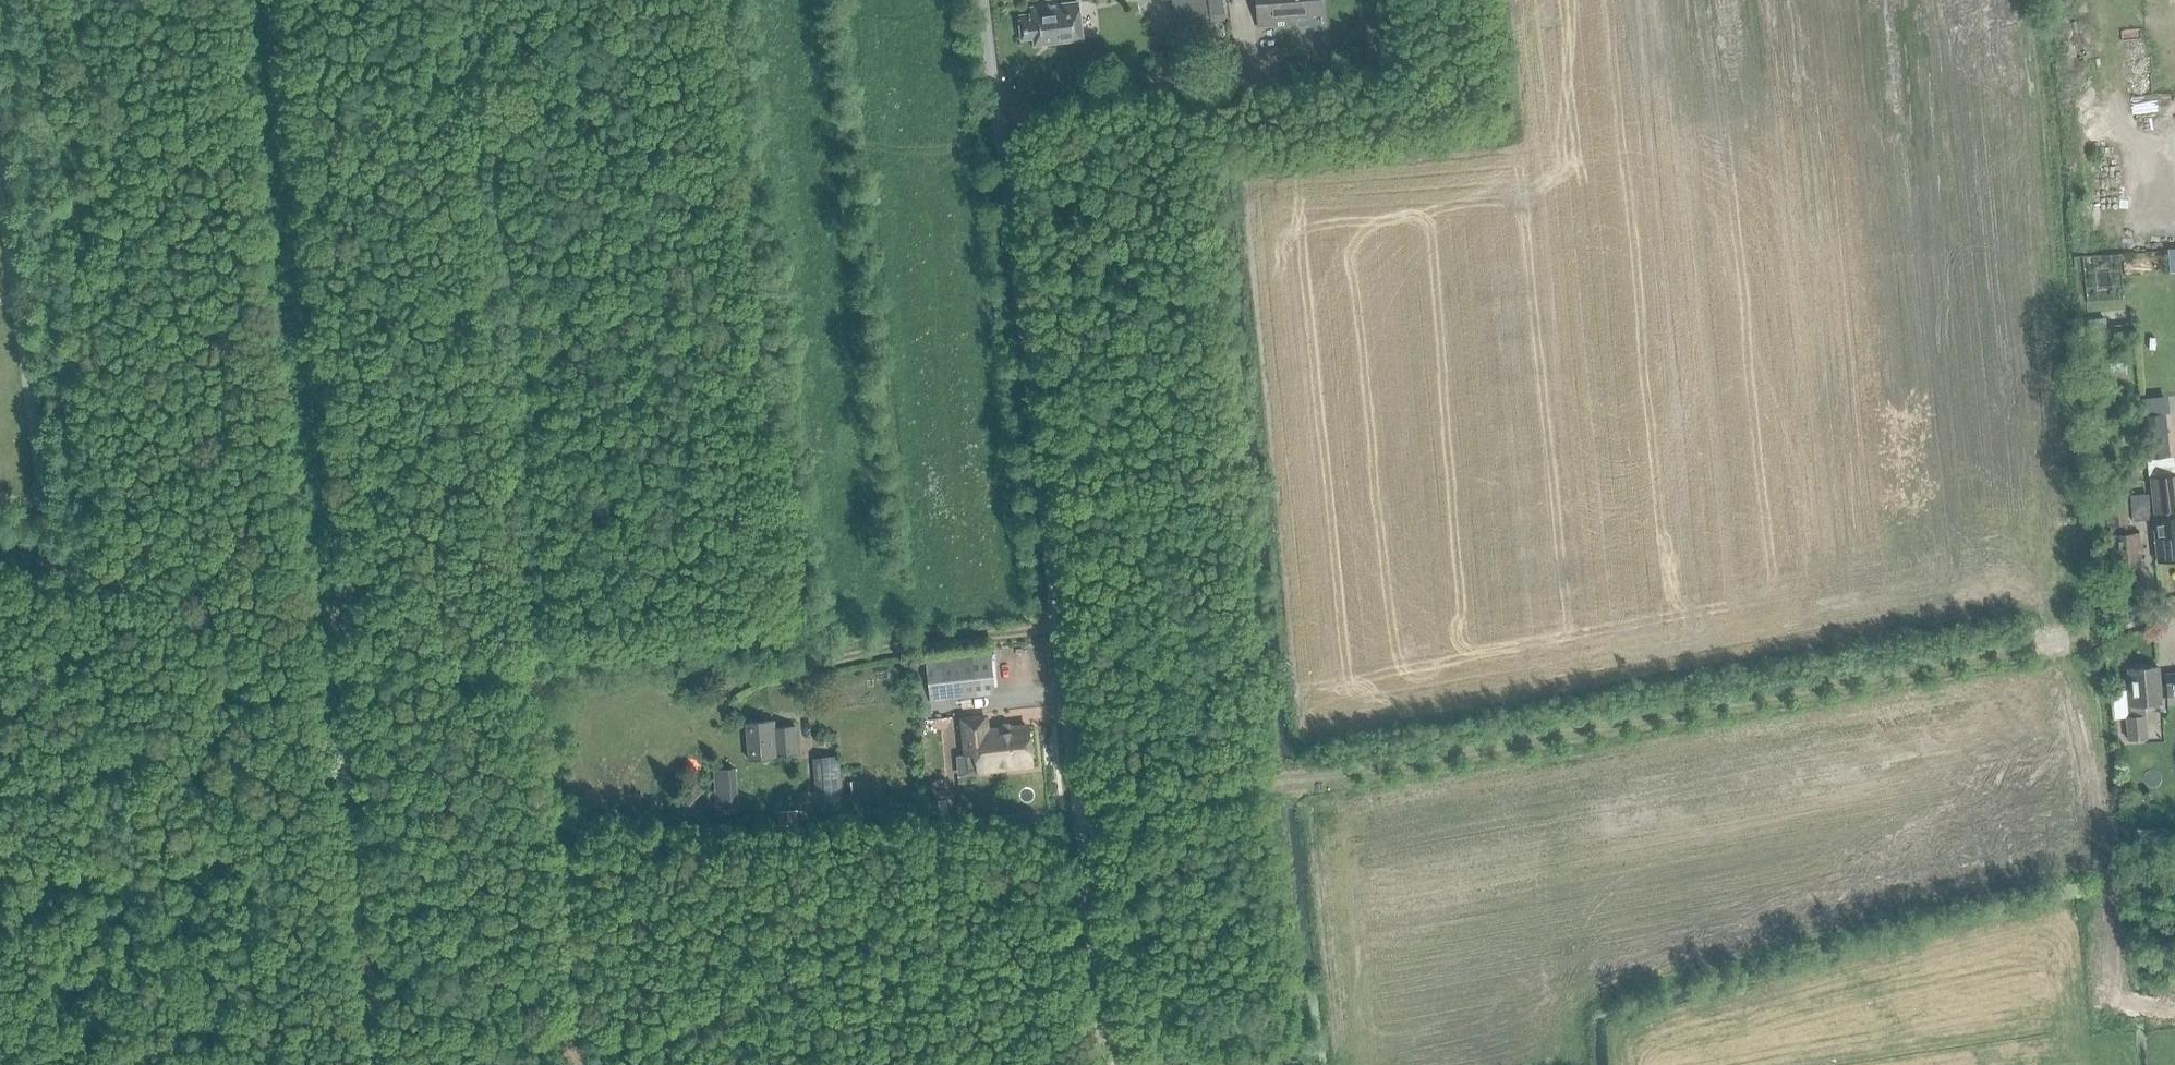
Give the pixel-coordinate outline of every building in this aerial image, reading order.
[(1177,28),(1224,23),(1222,0),(1181,0),(1174,1),(1177,28)] [(1260,29),(1291,27),(1290,20),(1323,18),(1321,0),(1258,0),(1260,29)] [(1084,42),(1080,6),(1032,12),(1033,18),(1022,20),(1024,42),(1035,41),(1036,47),(1084,42)] [(2170,452),(2165,414),(2142,417),(2146,455),(2170,452)] [(2150,475),(2174,475),(2174,457),(2150,457),(2150,475)] [(2151,480),(2154,513),(2155,513),(2156,521),(2154,521),(2158,563),(2174,561),(2174,477),(2151,480)] [(2107,512),(2111,569),(2137,567),(2136,549),(2140,549),(2139,535),(2128,536),(2124,495),(2103,497),(2105,512),(2107,512)] [(2149,520),(2147,495),(2130,497),(2132,521),(2149,520)] [(930,701),(944,700),(941,661),(925,662),(929,700),(930,701)] [(925,662),(912,664),(916,701),(929,700),(925,662)] [(2161,705),(2158,669),(2128,671),(2130,701),(2126,701),(2127,710),(2130,710),(2131,719),(2126,719),(2127,740),(2146,739),(2144,706),(2161,705)] [(2165,675),(2168,707),(2174,706),(2174,674),(2165,675)] [(980,752),(982,768),(1027,763),(1027,754),(1031,754),(1028,729),(994,732),(993,716),(968,719),(972,753),(980,752)] [(748,720),(752,760),(781,757),(781,755),(799,753),(796,724),(776,726),(775,717),(748,720)] [(943,728),(943,740),(961,740),(961,717),(923,717),(923,728),(943,728)] [(945,776),(941,731),(920,732),(926,792),(955,789),(955,782),(954,781),(953,781),(950,781),(949,779),(949,778),(948,777),(947,776),(945,776)] [(959,772),(958,754),(946,755),(946,773),(959,772)] [(824,804),(843,802),(839,759),(820,761),(824,804)] [(695,782),(680,798),(689,807),(704,791),(695,782)] [(736,789),(714,790),(715,814),(738,812),(736,789)] [(946,799),(930,801),(932,823),(948,821),(946,799)] [(797,811),(777,811),(777,825),(798,824),(797,811)] [(1262,1064),(1299,1064),(1298,1053),(1285,1054),(1286,1060),(1262,1062),(1262,1064)]
